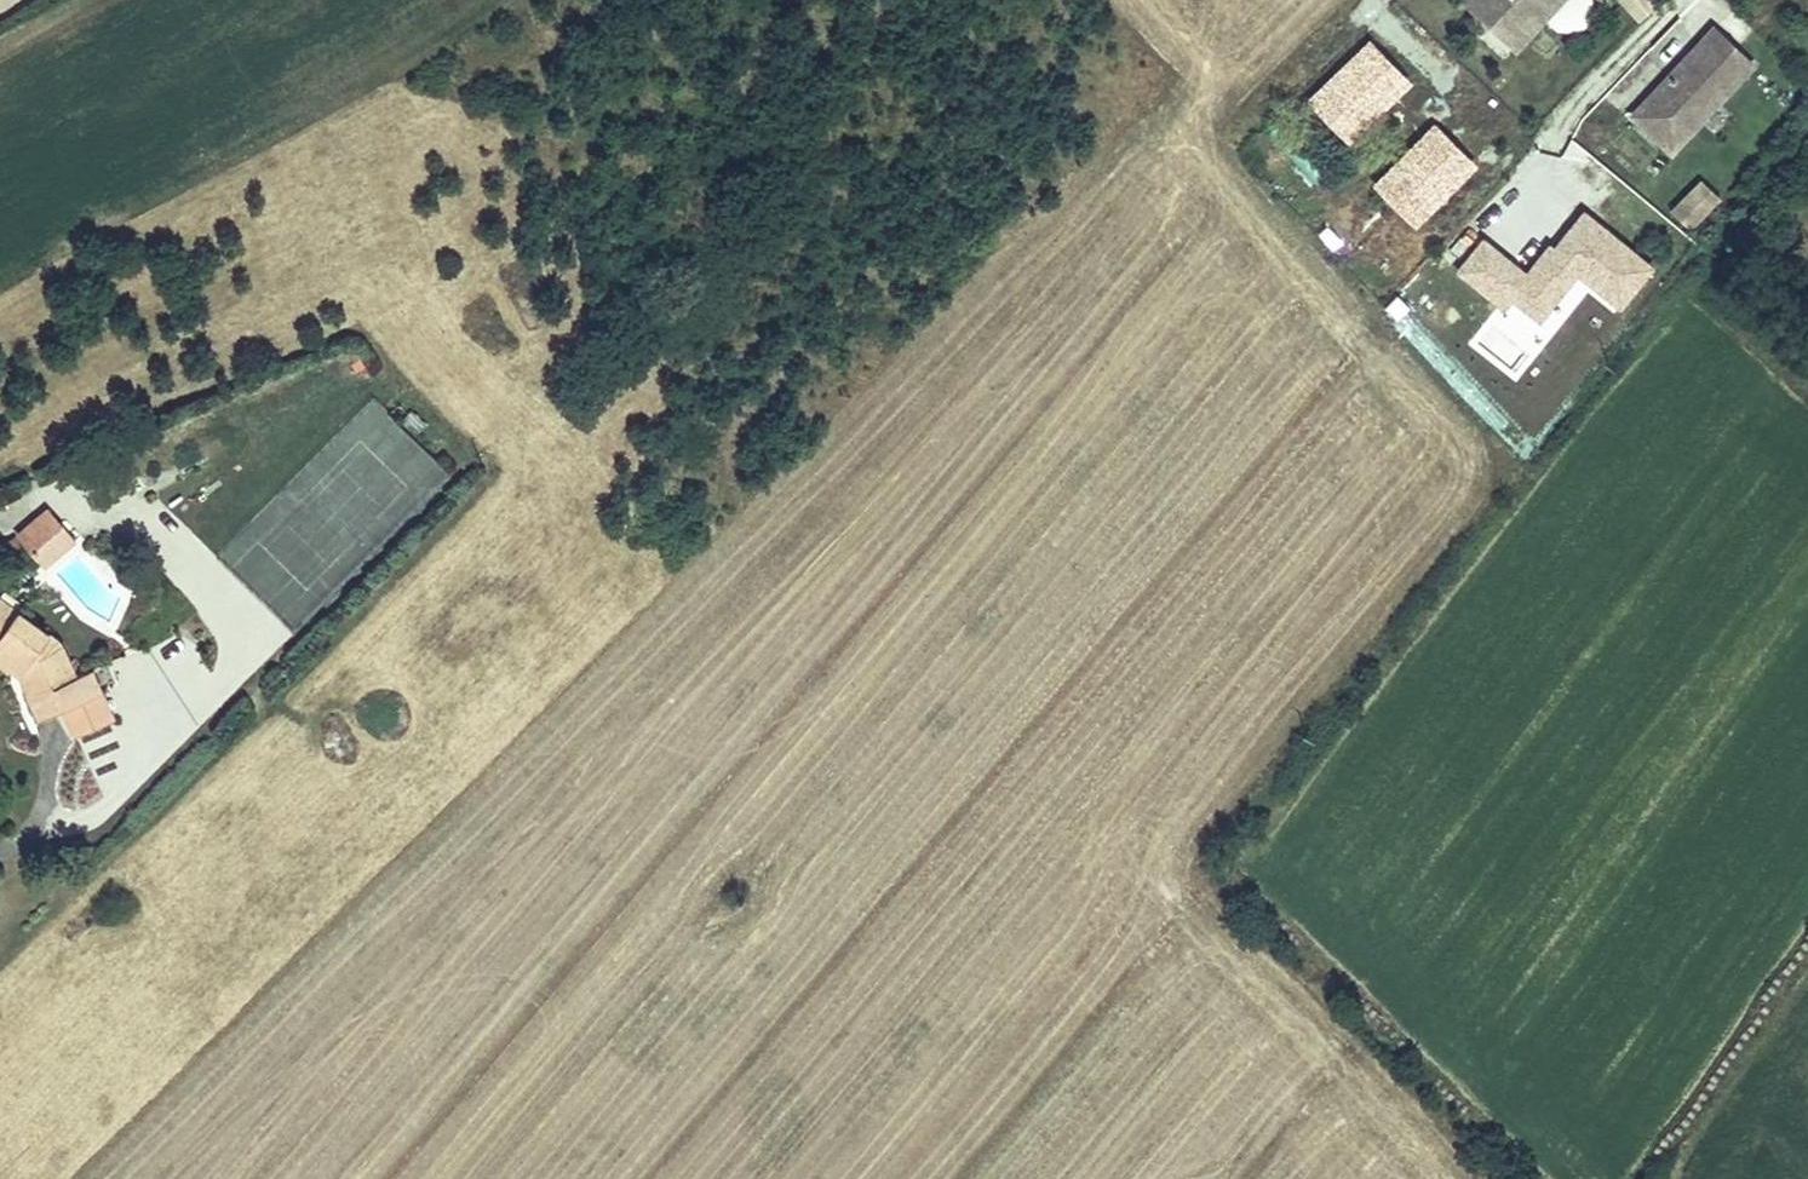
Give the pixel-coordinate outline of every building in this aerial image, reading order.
[(1463,4),(1515,53),(1564,0),(1467,0),(1463,4)] [(1639,21),(1656,0),(1614,0),(1639,21)] [(1713,33),(1631,120),(1670,156),(1751,69),(1713,33)] [(1690,229),(1722,196),(1699,175),(1668,208),(1690,229)] [(1620,309),(1655,263),(1577,206),(1529,270),(1480,234),(1455,269),(1535,328),(1574,275),(1620,309)] [(378,408),(330,463),(364,493),(355,503),(374,520),(432,455),(378,408)] [(76,555),(77,556),(78,553),(88,542),(72,529),(61,543),(76,555)] [(45,561),(53,568),(61,574),(77,556),(76,555),(61,543),(45,561)] [(30,627),(7,610),(0,619),(0,624),(21,638),(30,627)] [(39,725),(59,714),(95,694),(90,685),(80,689),(61,650),(30,627),(21,638),(0,624),(0,654),(32,678),(42,698),(27,707),(39,725)] [(27,707),(42,698),(32,678),(0,654),(0,677),(13,686),(27,707)] [(95,694),(59,714),(65,721),(99,703),(95,694)]
